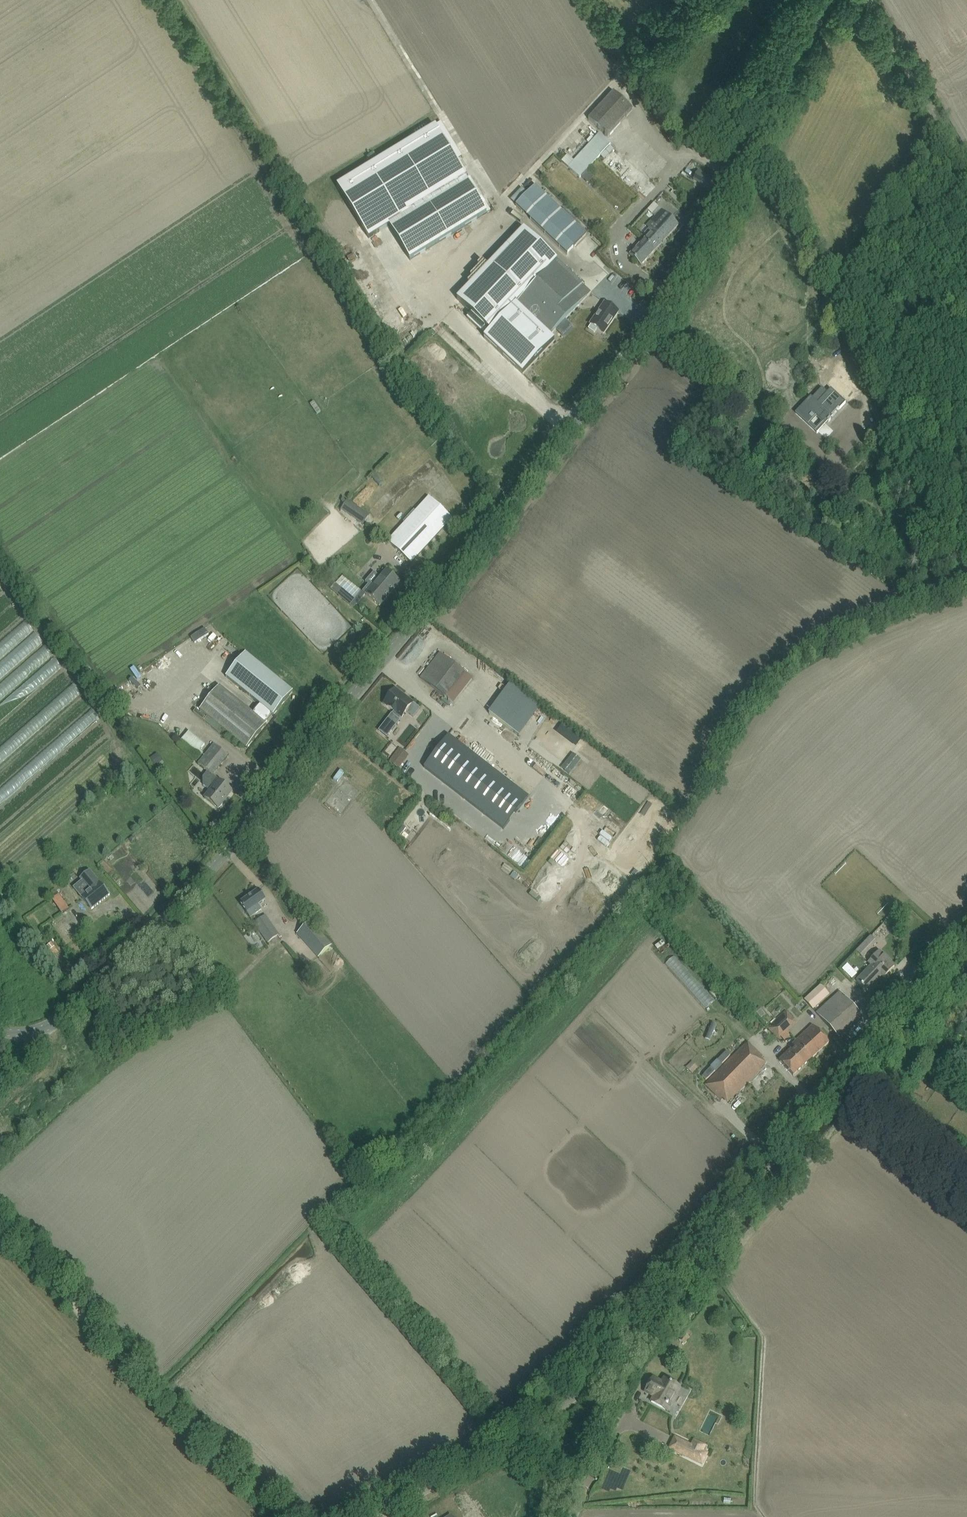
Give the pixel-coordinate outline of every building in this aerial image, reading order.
[(608,137),(633,110),(613,92),(588,119),(608,137)] [(436,126),(337,186),(369,239),(389,226),(389,225),(467,178),(457,160),(462,157),(441,123),(436,126)] [(599,133),(568,167),(580,178),(581,176),(588,183),(594,177),(587,170),(611,144),(599,133)] [(710,190),(715,181),(698,171),(693,179),(710,190)] [(467,178),(389,225),(389,226),(410,260),(490,211),(470,177),(467,178)] [(535,185),(516,206),(567,254),(586,234),(535,185)] [(643,240),(655,250),(678,225),(661,210),(647,226),(650,229),(644,234),(646,236),(643,240)] [(524,229),(457,299),(471,313),(467,317),(486,335),(484,337),(523,374),(555,341),(550,336),(517,305),(558,261),(524,229)] [(641,265),(655,250),(643,240),(630,255),(641,265)] [(558,261),(517,305),(550,336),(556,329),(566,319),(591,293),(558,261)] [(605,303),(590,325),(591,325),(588,329),(594,333),(596,329),(603,334),(618,312),(605,303)] [(444,307),(436,315),(444,323),(452,315),(444,307)] [(566,319),(556,329),(562,335),(571,325),(566,319)] [(808,403),(799,412),(802,415),(805,418),(808,421),(811,418),(812,419),(814,417),(813,416),(815,414),(826,424),(828,422),(829,422),(831,420),(830,419),(832,417),(831,416),(838,408),(840,409),(846,403),(834,392),(831,396),(827,393),(824,390),(822,388),(817,393),(808,403)] [(318,415),(323,412),(318,404),(313,407),(318,415)] [(452,518),(428,497),(387,541),(411,563),(452,518)] [(368,526),(374,516),(350,502),(344,513),(368,526)] [(366,594),(379,606),(400,582),(386,570),(366,594)] [(362,592),(342,576),(335,584),(355,601),(362,592)] [(131,652),(139,665),(148,659),(141,646),(131,652)] [(272,714),(273,715),(293,691),(245,652),(225,677),(260,705),(253,714),(219,686),(200,710),(247,748),(266,724),(265,723),(272,714)] [(440,653),(420,678),(454,704),(474,679),(440,653)] [(114,686),(118,684),(110,671),(106,674),(114,686)] [(523,738),(545,706),(514,685),(492,716),(523,738)] [(395,689),(384,703),(402,717),(406,712),(413,717),(420,708),(413,702),(395,689)] [(399,720),(393,715),(392,714),(379,731),(380,732),(380,731),(387,736),(399,720)] [(189,731),(182,740),(198,753),(198,752),(201,755),(203,752),(200,750),(204,744),(189,731)] [(528,797),(449,735),(424,767),(503,829),(528,797)] [(214,744),(198,764),(207,772),(212,776),(212,775),(228,756),(214,744)] [(564,768),(572,776),(586,763),(578,755),(564,768)] [(402,763),(392,756),(389,760),(399,768),(402,763)] [(584,774),(591,766),(587,763),(580,771),(584,774)] [(207,772),(203,777),(203,785),(210,791),(204,797),(219,809),(233,791),(216,778),(212,775),(212,776),(207,772)] [(397,834),(401,839),(409,833),(405,828),(397,834)] [(625,865),(629,872),(632,870),(624,856),(615,862),(620,869),(625,865)] [(82,881),(74,887),(91,909),(100,903),(110,895),(90,870),(80,878),(82,881)] [(258,890),(240,903),(250,917),(261,909),(258,905),(266,900),(258,890)] [(59,894),(52,898),(62,914),(69,909),(59,894)] [(266,915),(254,923),(267,942),(279,934),(266,915)] [(887,921),(893,927),(899,922),(894,916),(887,921)] [(310,922),(297,934),(318,957),(331,945),(310,922)] [(863,943),(856,951),(863,957),(870,950),(863,943)] [(872,985),(882,975),(884,977),(894,966),(879,951),(868,963),(871,966),(857,981),(868,992),(873,986),(872,985)] [(677,958),(668,966),(709,1011),(718,1002),(677,958)] [(821,985),(804,999),(813,1009),(830,995),(821,985)] [(816,1013),(835,1033),(858,1012),(840,991),(816,1013)] [(765,1011),(760,1015),(763,1020),(769,1016),(765,1011)] [(777,1036),(795,1019),(787,1011),(769,1028),(777,1036)] [(778,1059),(793,1075),(829,1043),(812,1024),(792,1042),(795,1044),(778,1059)] [(748,1041),(705,1084),(707,1086),(707,1087),(720,1100),(723,1097),(728,1102),(731,1099),(732,1099),(748,1083),(766,1064),(760,1059),(763,1056),(748,1041)] [(694,1063),(689,1071),(696,1075),(701,1067),(694,1063)] [(684,1334),(679,1340),(685,1344),(690,1337),(684,1334)] [(671,1401),(679,1386),(664,1378),(662,1382),(653,1377),(645,1391),(648,1393),(648,1392),(651,1394),(651,1395),(654,1396),(651,1402),(664,1409),(666,1405),(667,1406),(668,1404),(667,1403),(669,1400),(671,1401)] [(669,1449),(702,1465),(707,1454),(675,1438),(669,1449)]
